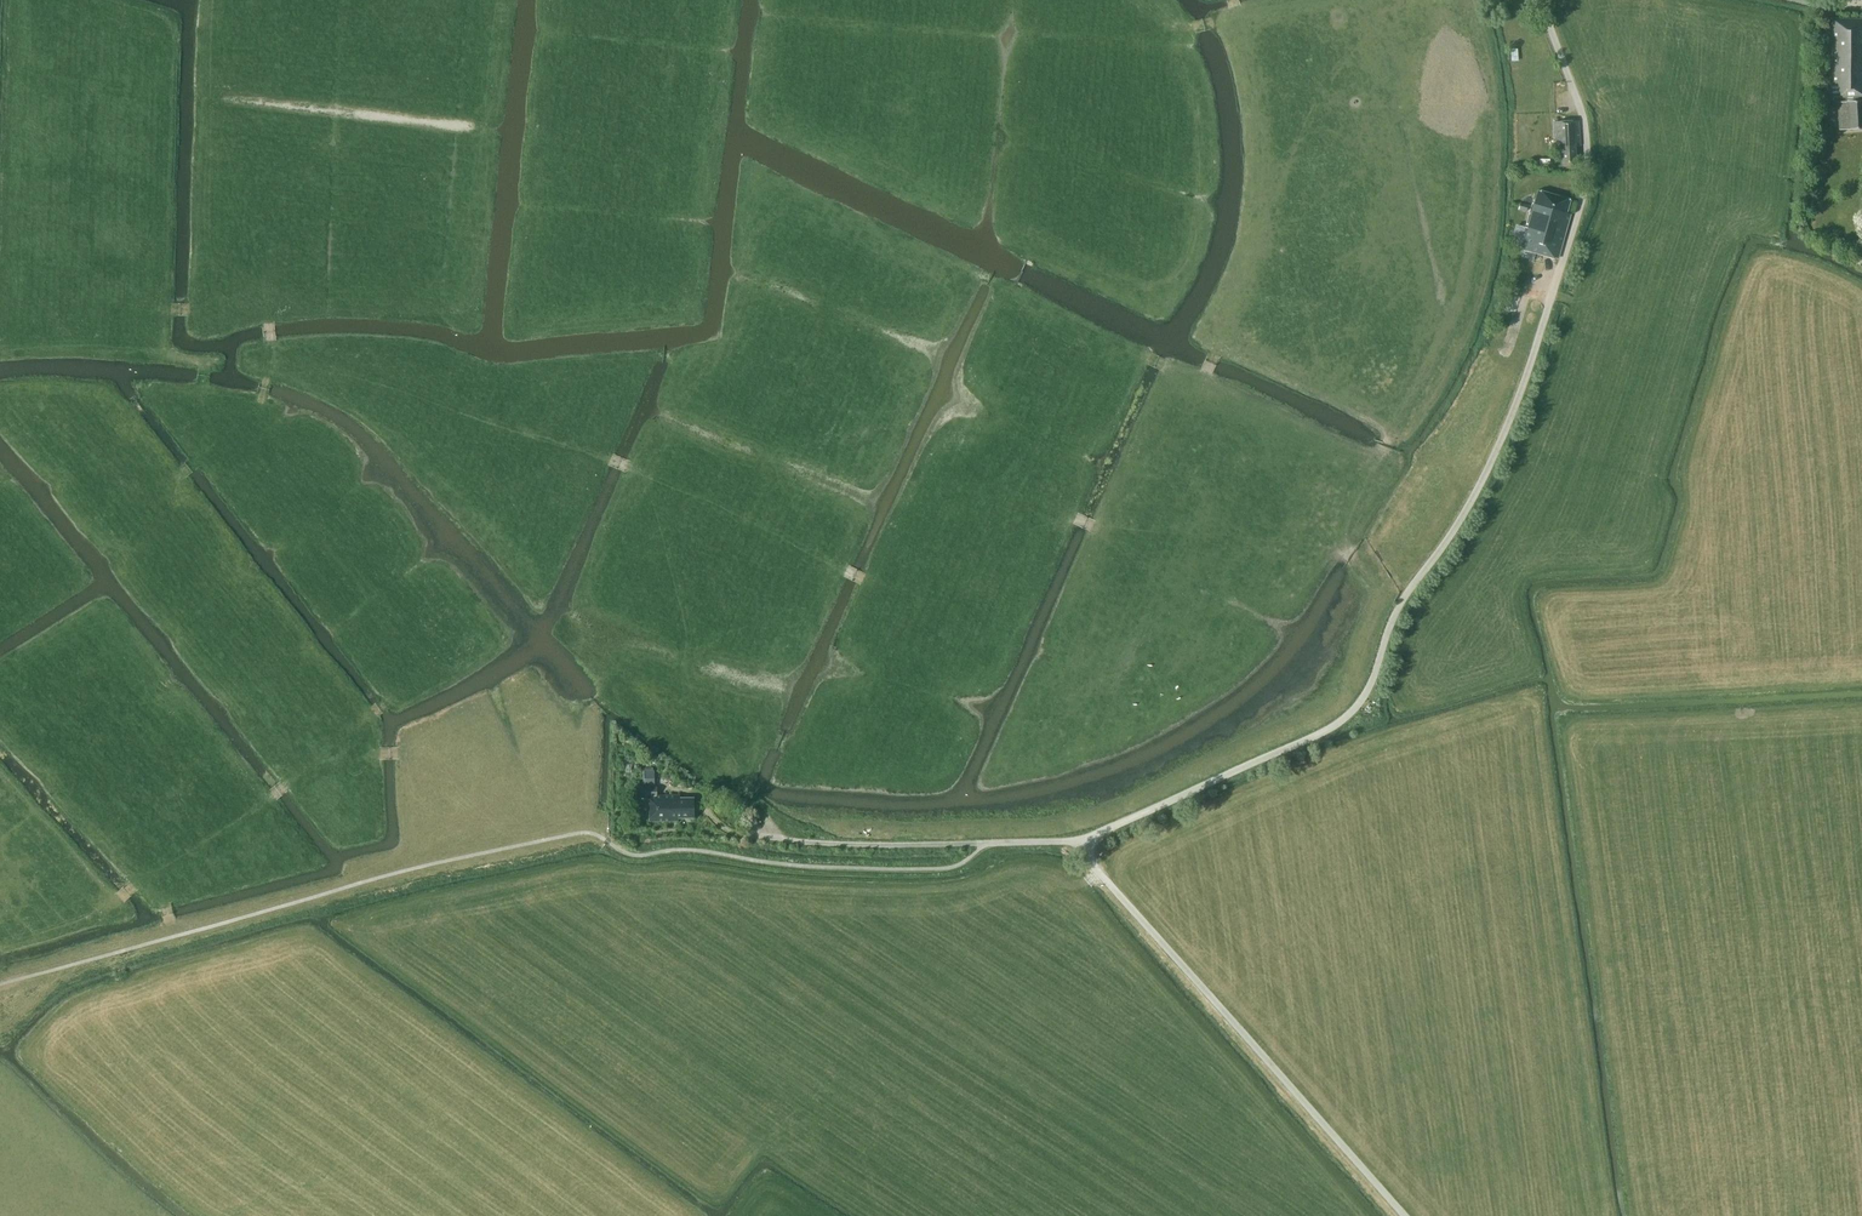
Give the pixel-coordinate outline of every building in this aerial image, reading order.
[(1826,19),(1826,98),(1840,97),(1840,130),(1861,128),(1861,19),(1826,19)] [(1579,146),(1578,121),(1555,122),(1555,140),(1560,140),(1560,147),(1561,147),(1562,165),(1576,165),(1575,147),(1579,146)] [(1571,199),(1538,190),(1535,204),(1533,203),(1520,248),(1558,258),(1570,214),(1567,213),(1571,199)] [(654,770),(653,770),(653,767),(645,767),(645,770),(644,770),(645,785),(655,785),(654,770)] [(657,796),(657,787),(643,788),(643,796),(650,796),(650,821),(678,821),(678,818),(694,818),(693,797),(680,797),(680,795),(657,796)]
